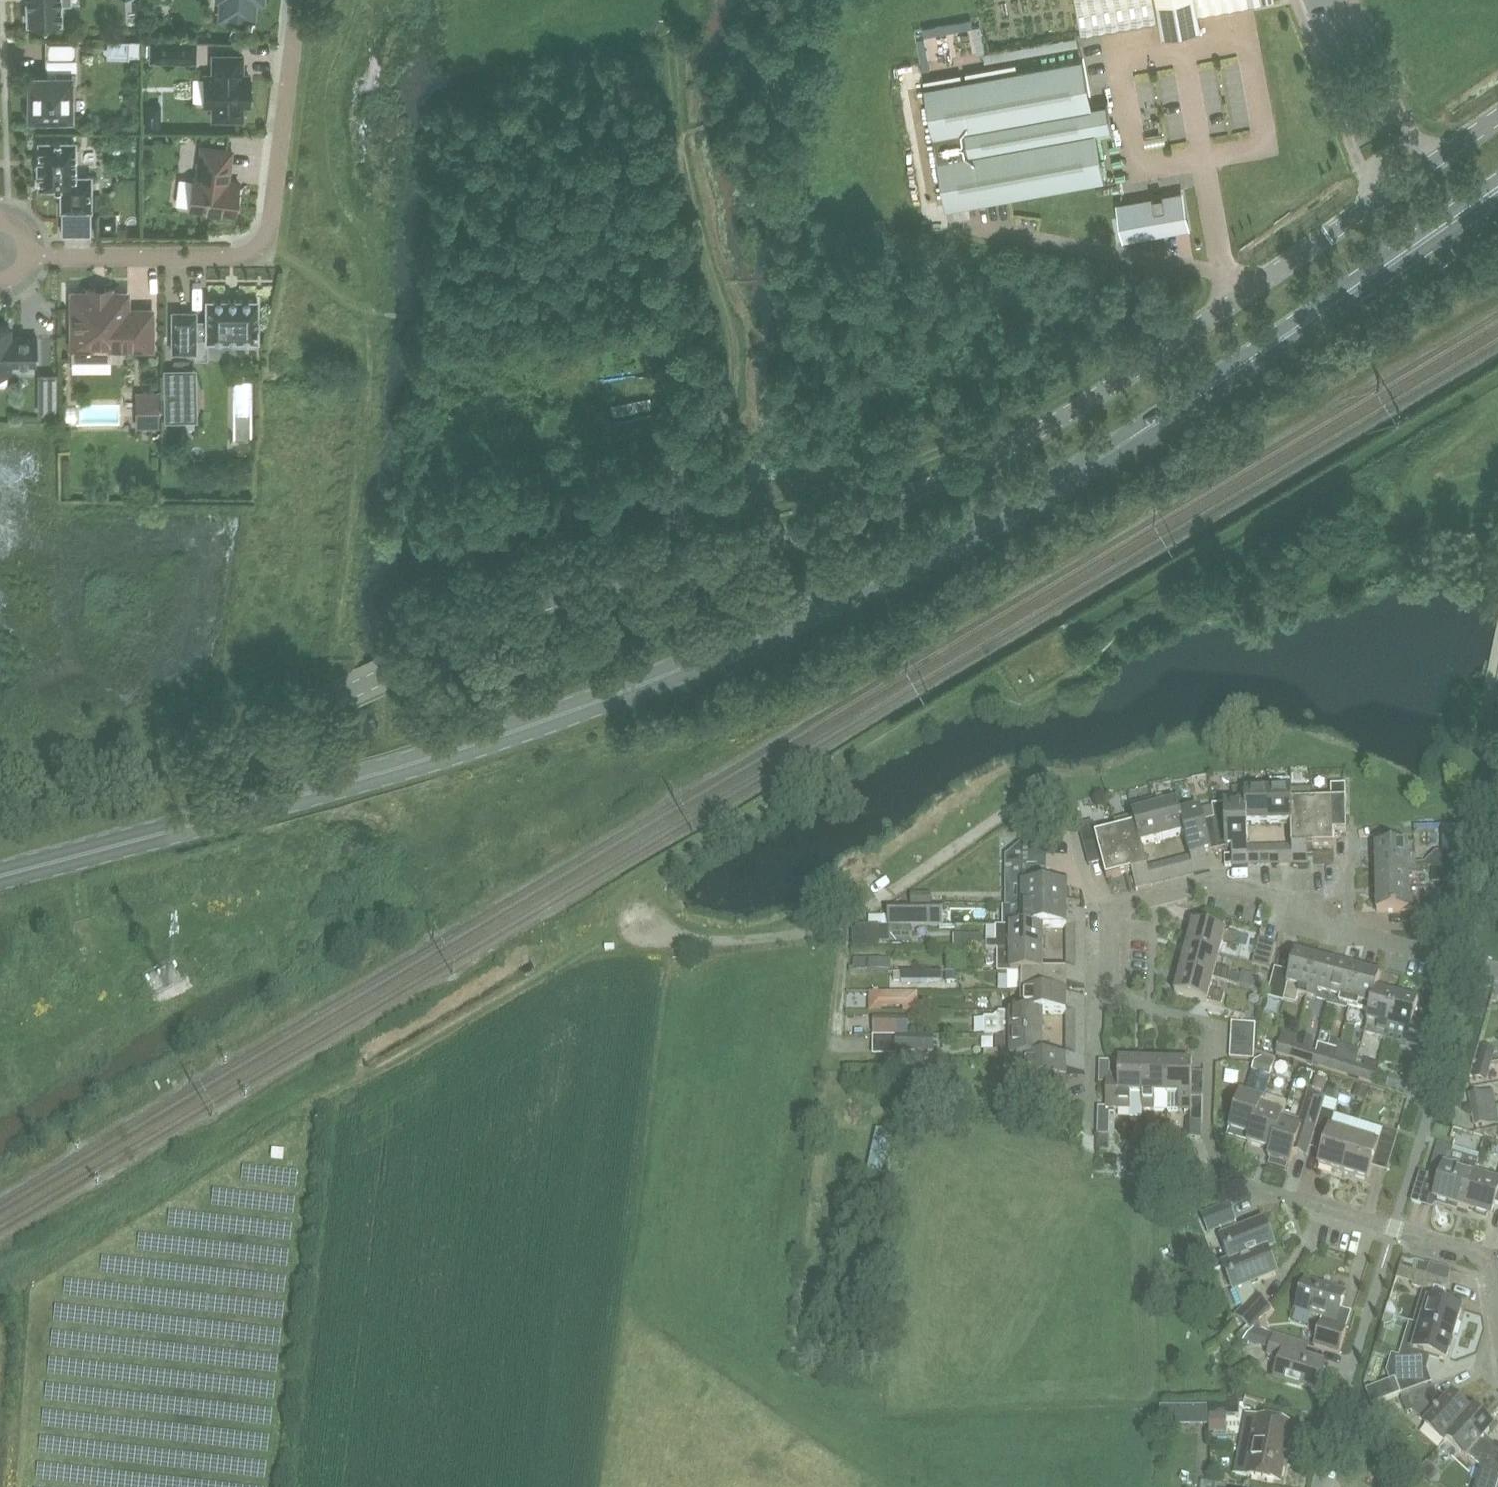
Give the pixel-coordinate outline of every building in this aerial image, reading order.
[(27,24),(32,23),(32,26),(51,26),(51,23),(61,22),(61,5),(61,0),(27,0),(27,24)] [(231,17),(253,18),(254,0),(262,0),(232,0),(231,17)] [(1263,0),(1076,0),(1082,32),(1160,18),(1163,34),(1201,27),(1198,11),(1263,0)] [(142,36),(108,36),(108,56),(142,55),(142,36)] [(76,41),(47,41),(47,58),(76,58),(76,41)] [(195,42),(152,41),(151,59),(194,61),(195,42)] [(241,56),(213,56),(213,75),(205,75),(205,105),(216,105),(216,118),(239,119),(239,105),(249,105),(249,75),(241,75),(241,56)] [(1092,106),(1083,58),(927,87),(949,207),(1105,179),(1097,131),(1113,128),(1113,133),(1115,133),(1109,98),(1107,99),(1108,104),(1092,106)] [(30,76),(30,116),(71,116),(70,81),(76,81),(76,71),(57,71),(57,76),(30,76)] [(75,176),(75,141),(39,141),(39,187),(61,187),(61,209),(91,209),(91,176),(75,176)] [(226,150),(202,146),(198,177),(193,177),(189,208),(235,214),(239,183),(228,181),(224,170),(226,150)] [(1125,239),(1188,228),(1181,192),(1163,195),(1163,194),(1162,194),(1162,196),(1155,197),(1154,196),(1153,196),(1153,197),(1118,203),(1125,239)] [(78,293),(72,298),(72,349),(89,348),(89,353),(92,356),(95,358),(100,359),(104,358),(108,356),(111,353),(111,348),(152,348),(152,311),(128,311),(128,298),(122,292),(78,293)] [(195,312),(172,312),(172,350),(196,350),(196,338),(207,338),(207,339),(257,339),(257,299),(207,299),(207,320),(195,320),(195,312)] [(37,337),(9,337),(9,327),(0,327),(0,372),(9,372),(9,363),(37,363),(37,337)] [(56,375),(39,375),(40,397),(56,397),(56,375)] [(182,383),(180,377),(162,377),(162,420),(181,420),(182,413),(183,409),(183,405),(183,398),(183,392),(182,387),(182,383)] [(146,394),(146,409),(140,409),(140,424),(158,424),(158,394),(146,394)] [(1268,791),(1268,822),(1290,822),(1292,821),(1291,802),(1291,782),(1267,782),(1268,791)] [(1333,845),(1332,832),(1345,832),(1345,784),(1330,784),(1331,801),(1311,801),(1312,846),(1333,845)] [(1268,822),(1268,791),(1246,791),(1246,803),(1246,823),(1268,822)] [(1162,839),(1154,807),(1151,799),(1129,805),(1131,813),(1134,824),(1139,844),(1140,844),(1162,839)] [(1184,833),(1179,813),(1176,801),(1154,807),(1162,839),(1184,833)] [(1292,821),(1290,822),(1291,854),(1307,854),(1312,854),(1312,846),(1311,801),(1291,802),(1292,821)] [(1246,823),(1246,803),(1224,803),(1225,847),(1231,847),(1231,856),(1247,855),(1246,823)] [(1184,833),(1192,865),(1207,861),(1204,852),(1210,851),(1199,808),(1179,813),(1184,833)] [(1126,872),(1115,829),(1095,834),(1092,822),(1077,826),(1086,858),(1100,855),(1106,877),(1126,872)] [(1134,824),(1115,829),(1126,872),(1131,871),(1133,880),(1148,876),(1140,844),(1139,844),(1134,824)] [(1444,867),(1460,866),(1460,850),(1444,851),(1436,851),(1424,863),(1415,863),(1414,845),(1400,845),(1400,841),(1398,838),(1395,836),(1389,836),(1385,838),(1383,841),(1384,845),(1372,846),(1372,854),(1375,854),(1375,868),(1415,867),(1444,867)] [(1291,854),(1292,864),(1307,863),(1307,854),(1291,854)] [(1231,865),(1247,865),(1247,855),(1231,856),(1231,865)] [(1045,885),(1045,858),(1023,858),(1023,871),(1007,871),(1007,905),(1021,905),(1066,905),(1066,885),(1045,885)] [(1207,861),(1192,865),(1194,874),(1209,870),(1207,861)] [(1460,866),(1444,867),(1444,882),(1461,882),(1460,866)] [(1373,890),(1410,889),(1409,877),(1415,877),(1415,867),(1375,868),(1375,883),(1372,883),(1373,890)] [(1135,889),(1150,885),(1148,876),(1133,880),(1135,889)] [(1412,911),(1415,911),(1415,900),(1410,901),(1410,889),(1373,890),(1373,897),(1376,897),(1376,912),(1387,912),(1387,926),(1413,925),(1412,911)] [(1445,894),(1445,910),(1445,915),(1458,915),(1458,928),(1463,928),(1463,910),(1462,910),(1462,894),(1445,894)] [(931,895),(911,895),(911,905),(931,905),(931,895)] [(1021,926),(1042,927),(1074,927),(1074,912),(1074,905),(1066,905),(1021,905),(1021,907),(1010,907),(1010,920),(1014,922),(1014,926),(1021,926)] [(927,926),(927,909),(890,910),(890,927),(927,926)] [(1084,927),(1084,912),(1074,912),(1074,927),(1084,927)] [(1192,923),(1186,947),(1218,955),(1221,943),(1236,947),(1239,935),(1221,931),(1224,922),(1207,917),(1204,926),(1192,923)] [(1021,926),(1014,926),(999,926),(999,934),(1010,934),(1010,949),(1042,949),(1042,927),(1021,926)] [(1276,944),(1259,940),(1253,964),(1270,969),(1276,944)] [(1213,979),(1212,979),(1227,983),(1230,971),(1215,967),(1218,955),(1186,947),(1180,970),(1213,979)] [(1042,949),(1010,949),(1010,950),(998,950),(998,972),(1010,972),(1042,972),(1042,949)] [(1306,997),(1316,959),(1302,955),(1303,953),(1295,951),(1290,972),(1274,968),(1266,997),(1297,1005),(1299,995),(1306,997)] [(1317,993),(1329,996),(1338,961),(1331,960),(1330,962),(1316,959),(1306,997),(1315,999),(1317,993)] [(1338,1005),(1348,1007),(1358,969),(1344,966),(1344,963),(1338,961),(1329,996),(1340,999),(1338,1005)] [(1348,1007),(1368,1012),(1370,1013),(1377,987),(1381,972),(1373,970),(1372,973),(1358,969),(1348,1007)] [(1209,990),(1212,979),(1213,979),(1180,970),(1174,994),(1221,1005),(1224,994),(1209,990)] [(1010,992),(1021,992),(1066,993),(1066,987),(1075,987),(1074,972),(1042,972),(1010,972),(1010,992)] [(1074,972),(1075,987),(1084,987),(1084,972),(1074,972)] [(1382,989),(1377,987),(1370,1013),(1368,1012),(1366,1022),(1363,1033),(1385,1039),(1396,995),(1381,991),(1382,989)] [(903,992),(870,992),(870,1004),(903,1005),(903,992)] [(1066,993),(1021,992),(1021,1012),(1042,1013),(1074,1013),(1074,998),(1066,998),(1066,993)] [(1421,1048),(1428,1021),(1414,1017),(1419,998),(1411,996),(1410,999),(1396,995),(1385,1039),(1384,1041),(1404,1046),(1405,1044),(1421,1048)] [(1084,998),(1074,998),(1074,1013),(1084,1013),(1084,998)] [(984,1036),(995,1036),(1009,1036),(1009,1035),(1042,1035),(1042,1013),(1021,1012),(997,1012),(997,1018),(984,1018),(984,1036)] [(1230,1034),(1254,1036),(1254,1023),(1231,1022),(1230,1034)] [(1290,1061),(1294,1045),(1297,1036),(1282,1032),(1274,1057),(1290,1061)] [(1230,1034),(1230,1047),(1253,1048),(1254,1036),(1230,1034)] [(1009,1036),(995,1036),(995,1049),(983,1049),(983,1058),(1009,1058),(1021,1058),(1042,1058),(1042,1035),(1009,1035),(1009,1036)] [(933,1036),(897,1036),(897,1052),(933,1052),(933,1036)] [(1331,1074),(1338,1049),(1317,1043),(1315,1052),(1311,1068),(1331,1074)] [(1294,1045),(1290,1061),(1311,1068),(1315,1052),(1294,1045)] [(1475,1059),(1492,1064),(1495,1050),(1479,1045),(1475,1059)] [(1253,1059),(1253,1048),(1230,1047),(1229,1058),(1253,1059)] [(1338,1049),(1331,1074),(1352,1081),(1356,1064),(1346,1061),(1349,1050),(1338,1047),(1338,1049)] [(1021,1058),(1021,1079),(1037,1079),(1037,1101),(1066,1101),(1066,1074),(1074,1074),(1074,1058),(1042,1058),(1021,1058)] [(1074,1074),(1083,1074),(1083,1058),(1074,1058),(1074,1074)] [(1250,1136),(1261,1101),(1268,1077),(1269,1077),(1273,1063),(1261,1059),(1254,1064),(1244,1096),(1240,1095),(1227,1136),(1248,1142),(1249,1136),(1250,1136)] [(1356,1064),(1352,1081),(1373,1087),(1380,1064),(1366,1059),(1364,1067),(1356,1064)] [(1492,1064),(1475,1059),(1471,1074),(1488,1079),(1492,1064)] [(1113,1108),(1129,1109),(1129,1113),(1141,1113),(1141,1109),(1143,1061),(1118,1060),(1117,1084),(1105,1083),(1104,1107),(1096,1107),(1095,1135),(1107,1135),(1108,1113),(1113,1113),(1113,1108)] [(1165,1110),(1166,1095),(1167,1062),(1143,1061),(1141,1109),(1165,1110)] [(1165,1110),(1189,1111),(1189,1122),(1200,1123),(1201,1099),(1190,1098),(1191,1063),(1167,1062),(1166,1095),(1165,1110)] [(1471,1109),(1496,1105),(1493,1090),(1469,1094),(1471,1109)] [(1271,1151),(1270,1151),(1268,1159),(1270,1160),(1268,1165),(1285,1171),(1287,1165),(1289,1165),(1293,1153),(1306,1157),(1321,1110),(1324,1099),(1308,1094),(1299,1121),(1282,1116),(1280,1124),(1279,1124),(1271,1151)] [(1326,1108),(1340,1111),(1342,1100),(1328,1097),(1326,1108)] [(1268,1103),(1261,1101),(1250,1136),(1249,1136),(1248,1142),(1247,1144),(1270,1151),(1271,1151),(1279,1124),(1280,1124),(1282,1116),(1285,1105),(1269,1100),(1268,1103)] [(1471,1109),(1474,1126),(1497,1122),(1497,1117),(1496,1105),(1471,1109)] [(1317,1166),(1343,1174),(1354,1137),(1329,1130),(1334,1114),(1321,1110),(1312,1138),(1324,1142),(1317,1166)] [(1378,1144),(1354,1137),(1343,1174),(1367,1181),(1374,1157),(1389,1162),(1398,1133),(1383,1129),(1378,1144)] [(1435,1198),(1464,1207),(1473,1175),(1476,1167),(1466,1163),(1465,1167),(1460,1171),(1448,1167),(1454,1148),(1438,1143),(1427,1181),(1439,1185),(1435,1198)] [(1473,1175),(1464,1207),(1491,1215),(1495,1202),(1497,1202),(1497,1183),(1473,1175)] [(1231,1263),(1265,1249),(1273,1246),(1263,1221),(1238,1231),(1228,1206),(1202,1216),(1208,1233),(1219,1228),(1223,1237),(1221,1238),(1231,1263)] [(1250,1284),(1275,1274),(1265,1249),(1231,1263),(1224,1266),(1233,1291),(1234,1291),(1241,1310),(1236,1317),(1250,1329),(1268,1308),(1255,1297),(1250,1284)] [(1422,1325),(1455,1335),(1462,1310),(1443,1304),(1450,1282),(1417,1272),(1413,1285),(1432,1291),(1422,1325)] [(1295,1310),(1321,1318),(1313,1345),(1338,1353),(1345,1330),(1334,1326),(1344,1293),(1304,1281),(1295,1310)] [(1455,1335),(1422,1325),(1412,1360),(1393,1354),(1388,1370),(1389,1370),(1399,1395),(1430,1384),(1424,1369),(1429,1354),(1447,1360),(1455,1335)] [(1252,1328),(1245,1342),(1259,1346),(1260,1342),(1272,1345),(1275,1335),(1252,1328)] [(1272,1345),(1268,1356),(1281,1360),(1275,1379),(1315,1392),(1324,1364),(1305,1358),(1296,1356),(1300,1343),(1275,1335),(1272,1345)] [(1445,1441),(1448,1439),(1472,1413),(1452,1395),(1440,1408),(1433,1402),(1428,1389),(1402,1399),(1407,1413),(1414,1411),(1427,1423),(1426,1424),(1445,1441)] [(1239,1400),(1209,1405),(1209,1415),(1239,1415),(1239,1400)] [(1208,1406),(1179,1407),(1179,1425),(1208,1424),(1208,1406)] [(1476,1486),(1497,1486),(1497,1484),(1497,1453),(1493,1451),(1481,1440),(1493,1427),(1474,1410),(1472,1413),(1448,1439),(1467,1456),(1468,1455),(1482,1467),(1476,1486)] [(1246,1476),(1278,1482),(1289,1424),(1257,1418),(1246,1476)]
